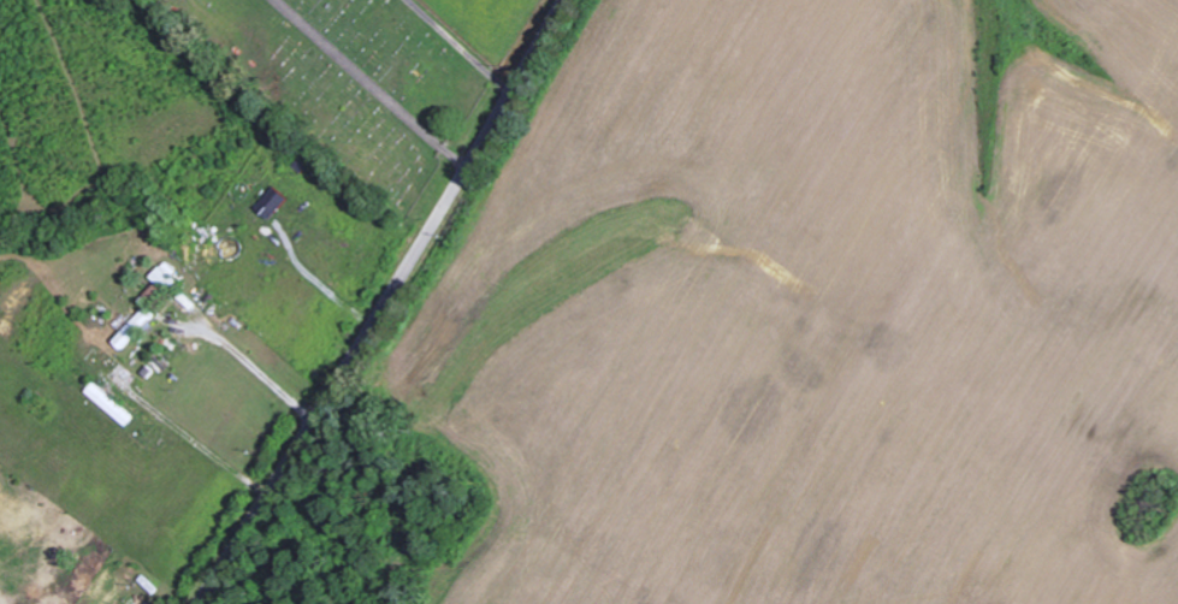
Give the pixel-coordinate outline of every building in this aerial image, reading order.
[(256,211),(271,222),(287,198),(272,187),(256,211)] [(114,343),(122,351),(156,315),(148,307),(114,343)]
